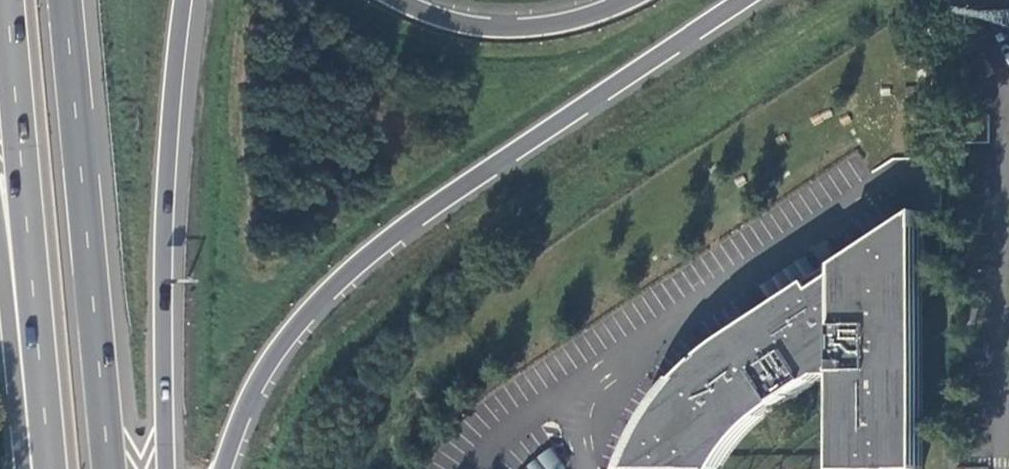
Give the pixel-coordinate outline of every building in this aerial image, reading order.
[(923,267),(923,212),(731,339),(703,360),(691,372),(675,389),(658,412),(649,427),(638,447),(630,468),(722,468),(737,447),(756,426),(774,411),(824,378),(839,378),(839,468),(923,468),(923,267)]
